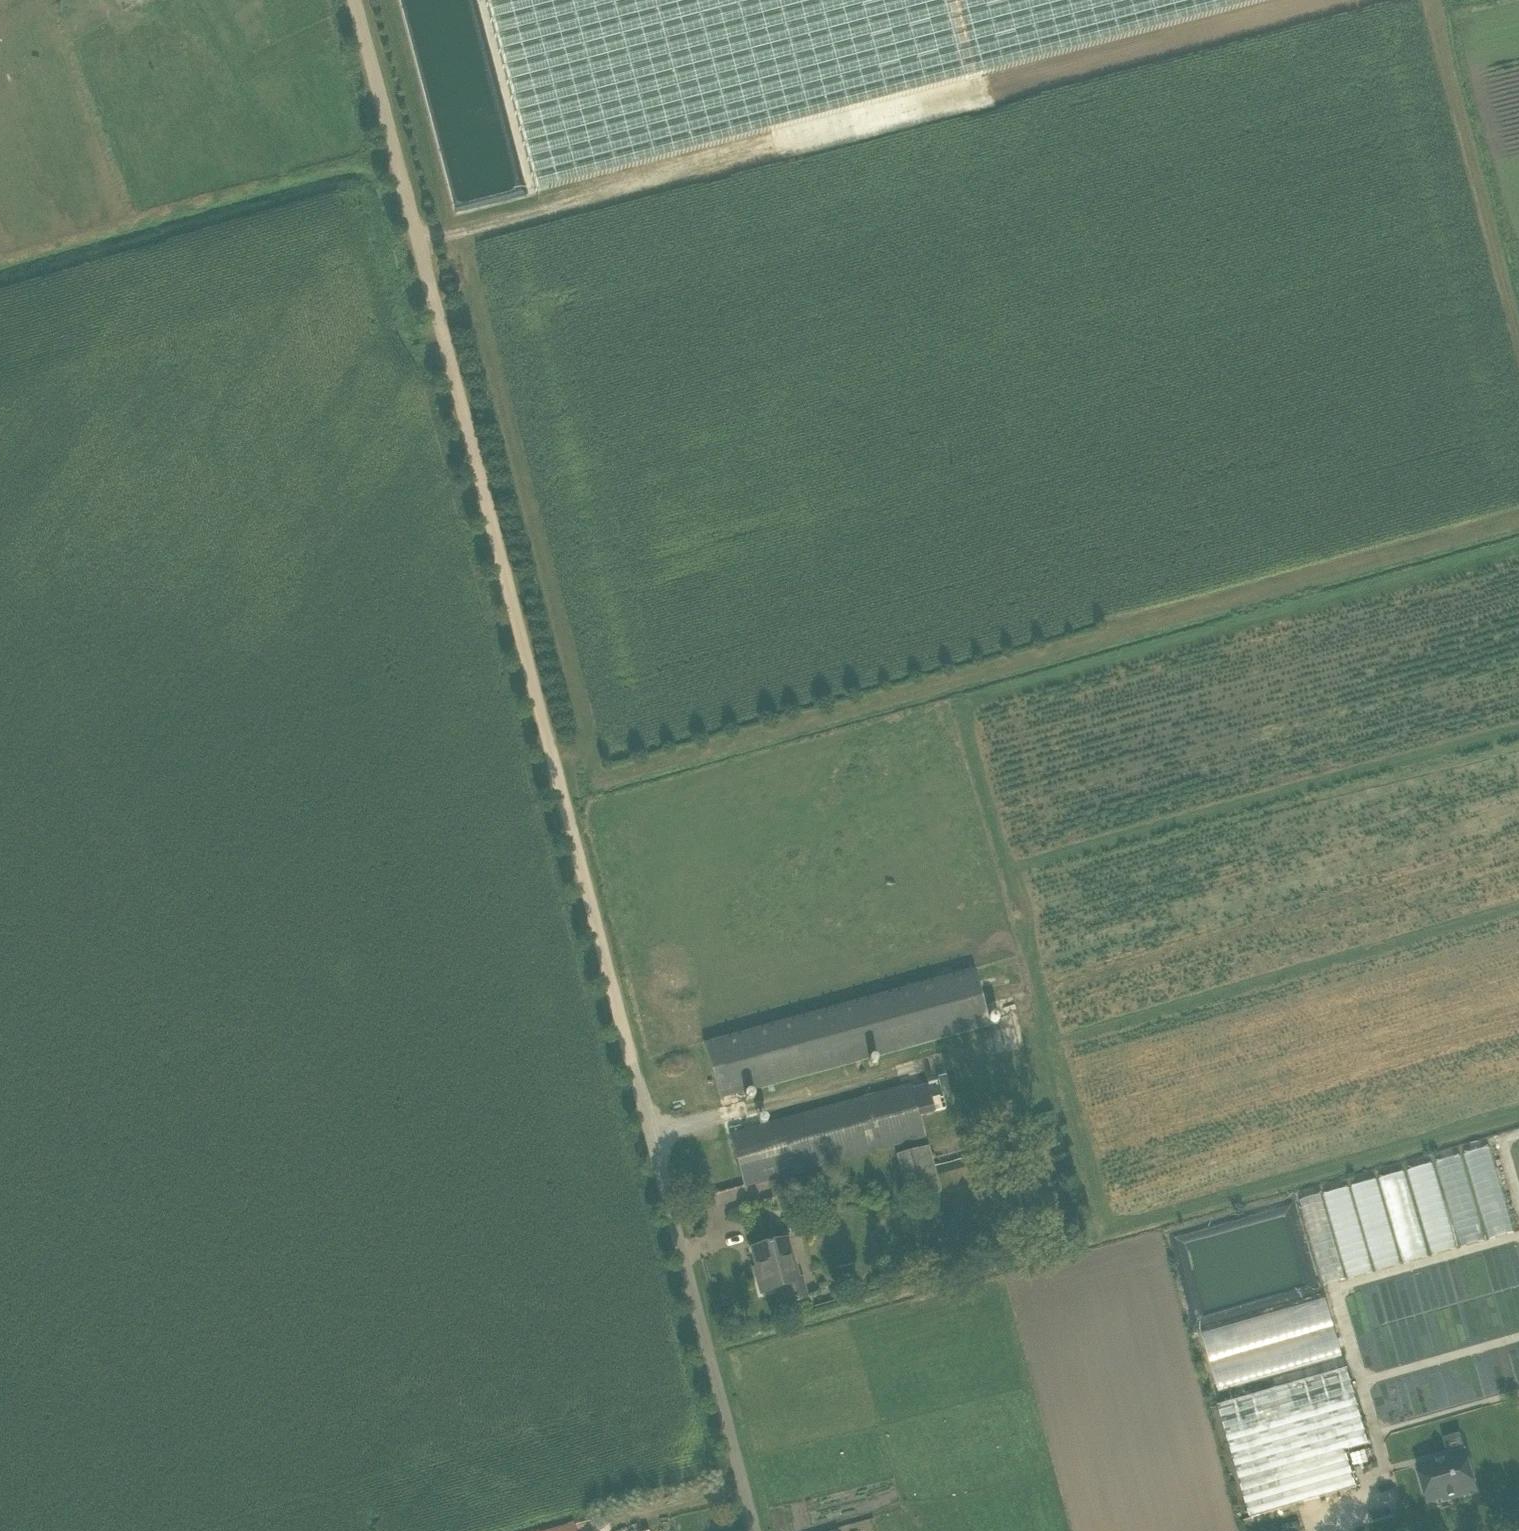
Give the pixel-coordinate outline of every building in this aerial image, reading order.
[(537,192),(1267,0),(487,0),(537,192)] [(980,971),(705,1043),(720,1098),(994,1026),(980,971)] [(730,1135),(744,1187),(928,1137),(914,1087),(730,1135)] [(1482,1204),(1501,1204),(1501,1177),(1493,1177),(1494,1147),(1465,1146),(1464,1160),(1478,1160),(1477,1192),(1482,1193),(1482,1204)] [(931,1150),(898,1158),(910,1204),(943,1196),(931,1150)] [(1378,1179),(1300,1198),(1321,1282),(1430,1256),(1429,1253),(1483,1240),(1462,1154),(1435,1160),(1435,1162),(1377,1176),(1378,1179)] [(704,1192),(704,1208),(739,1207),(738,1190),(704,1192)] [(802,1279),(796,1281),(785,1240),(753,1248),(760,1275),(756,1276),(761,1293),(783,1287),(787,1303),(807,1298),(802,1279)] [(1369,1444),(1347,1369),(1219,1406),(1240,1481),(1346,1450),(1369,1444)] [(1346,1450),(1240,1481),(1251,1518),(1356,1488),(1346,1450)] [(1457,1500),(1477,1495),(1467,1456),(1418,1468),(1428,1505),(1456,1497),(1457,1500)] [(541,1530),(575,1530),(573,1523),(541,1530)]
